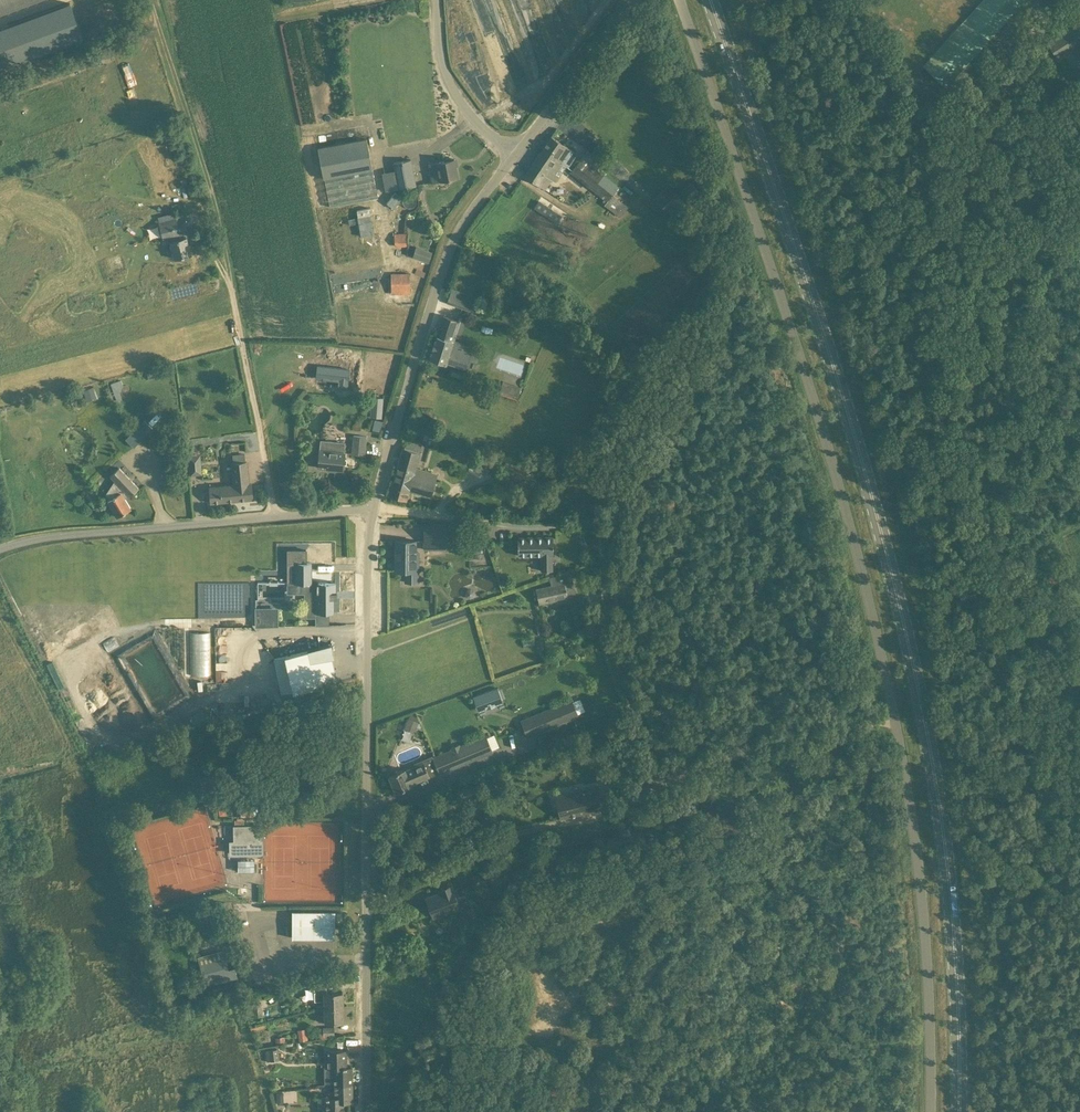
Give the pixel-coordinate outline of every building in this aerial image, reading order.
[(35,0),(0,0),(0,13),(35,0)] [(923,65),(946,87),(1025,0),(983,0),(923,65)] [(82,38),(69,3),(0,28),(0,68),(82,38)] [(1079,59),(1079,21),(1047,42),(1057,57),(1072,47),(1079,59)] [(1032,70),(1025,58),(1017,64),(1024,75),(1032,70)] [(1060,82),(1058,86),(1059,90),(1063,92),(1067,91),(1070,87),(1068,83),(1065,81),(1060,82)] [(544,147),(542,150),(561,163),(562,163),(568,167),(578,153),(551,136),(545,145),(544,147)] [(367,139),(356,141),(318,148),(324,179),(324,180),(330,207),(378,197),(367,139)] [(539,153),(525,175),(539,185),(545,189),(551,179),(555,182),(559,176),(565,179),(570,172),(572,169),(568,167),(562,163),(561,163),(542,150),(539,153)] [(572,169),(570,172),(578,179),(588,167),(591,170),(596,164),(598,166),(602,161),(588,150),(572,169)] [(394,162),(396,173),(399,189),(416,186),(411,159),(394,162)] [(429,164),(432,182),(458,177),(454,159),(429,164)] [(588,167),(578,179),(606,202),(612,194),(618,186),(596,168),(598,166),(596,164),(591,170),(588,167)] [(395,192),(387,203),(394,208),(402,198),(395,192)] [(673,193),(660,205),(667,213),(668,212),(680,201),(678,199),(673,193)] [(606,202),(604,204),(613,211),(621,200),(612,194),(606,202)] [(534,208),(557,223),(562,215),(539,200),(534,208)] [(357,210),(361,236),(374,234),(370,207),(357,210)] [(169,237),(174,258),(191,254),(186,237),(181,239),(179,233),(179,232),(176,218),(159,223),(163,239),(169,237)] [(407,233),(395,233),(395,247),(408,247),(407,233)] [(423,250),(413,245),(407,256),(417,261),(423,250)] [(409,273),(391,273),(391,295),(410,294),(409,273)] [(448,302),(473,310),(477,298),(452,289),(448,302)] [(526,306),(530,298),(516,290),(512,297),(508,295),(507,299),(519,306),(520,303),(526,306)] [(443,315),(429,358),(446,364),(447,362),(461,367),(465,369),(468,359),(459,356),(463,343),(452,339),(459,320),(443,315)] [(113,390),(117,388),(119,384),(117,381),(110,383),(113,390)] [(98,397),(95,387),(84,391),(88,401),(98,397)] [(518,396),(520,389),(514,387),(510,389),(509,393),(518,396)] [(372,397),(370,418),(381,418),(383,398),(372,397)] [(131,433),(140,424),(134,418),(125,427),(131,433)] [(140,424),(131,433),(126,439),(134,447),(153,428),(144,420),(140,424)] [(426,440),(428,431),(421,429),(419,437),(426,440)] [(427,437),(434,439),(437,438),(438,433),(429,430),(429,431),(427,437)] [(353,435),(351,453),(365,455),(367,436),(353,435)] [(172,448),(178,445),(175,439),(169,442),(172,448)] [(319,450),(318,467),(343,469),(345,452),(344,452),(345,442),(320,439),(319,450)] [(420,452),(417,451),(403,447),(394,480),(413,482),(414,475),(420,452)] [(197,459),(188,459),(190,476),(198,475),(197,459)] [(209,487),(210,491),(211,502),(253,498),(252,487),(251,483),(250,483),(248,461),(231,463),(233,485),(209,487)] [(524,480),(527,469),(512,465),(509,476),(524,480)] [(118,516),(131,508),(130,507),(131,507),(124,496),(128,493),(130,496),(139,488),(119,467),(111,475),(116,481),(108,494),(111,499),(108,500),(118,516)] [(406,500),(409,490),(431,497),(435,482),(414,475),(413,482),(394,480),(389,495),(406,500)] [(446,541),(446,524),(424,524),(424,541),(446,541)] [(467,530),(468,541),(468,546),(481,545),(480,530),(467,530)] [(587,545),(596,540),(592,532),(583,536),(587,545)] [(553,554),(553,536),(518,536),(518,555),(541,555),(541,570),(552,570),(552,554),(553,554)] [(416,540),(395,540),(395,570),(405,570),(405,582),(418,582),(418,567),(416,567),(416,540)] [(288,564),(288,584),(300,584),(300,593),(305,593),(305,602),(307,605),(307,617),(316,617),(316,624),(329,624),(329,612),(334,612),(334,598),(336,598),(336,597),(334,597),(334,593),(336,593),(336,592),(336,583),(317,583),(317,580),(311,580),(311,562),(296,562),(288,564)] [(536,588),(539,603),(575,595),(571,573),(549,578),(551,585),(536,588)] [(273,607),(255,607),(255,626),(273,626),(273,607)] [(579,618),(580,627),(589,626),(588,616),(579,618)] [(210,632),(190,632),(190,675),(211,675),(210,632)] [(308,651),(285,656),(293,691),(337,682),(332,659),(332,656),(334,655),(331,643),(308,650),(308,651)] [(502,700),(498,687),(473,697),(478,709),(486,706),(487,708),(495,705),(494,703),(502,700)] [(578,713),(586,709),(580,697),(573,700),(578,713)] [(572,699),(520,720),(528,738),(579,716),(572,699)] [(408,717),(404,728),(414,732),(419,721),(408,717)] [(493,752),(486,734),(477,738),(432,756),(440,774),(485,756),(493,752)] [(599,747),(602,760),(617,756),(614,743),(599,747)] [(429,775),(424,763),(405,771),(405,769),(389,775),(396,792),(412,785),(411,783),(429,775)] [(630,778),(627,763),(610,768),(613,783),(630,778)] [(601,807),(596,786),(556,796),(561,817),(601,807)] [(234,853),(258,853),(258,824),(233,825),(234,853)] [(440,889),(441,892),(427,898),(434,915),(458,906),(451,885),(440,889)] [(475,912),(471,900),(461,904),(465,915),(466,914),(467,915),(475,912)] [(182,911),(184,919),(215,911),(213,903),(182,911)] [(293,937),(335,937),(335,911),(293,911),(293,937)] [(196,978),(199,987),(238,976),(235,967),(228,968),(225,957),(200,964),(203,976),(196,978)] [(314,983),(315,1001),(320,1001),(320,1000),(323,1000),(323,1007),(343,1006),(343,992),(326,993),(326,983),(314,983)] [(252,1017),(263,1016),(261,1002),(250,1003),(252,1017)] [(343,1006),(323,1007),(323,1014),(319,1014),(319,1021),(343,1021),(343,1006)] [(308,1040),(307,1032),(298,1034),(299,1041),(308,1040)] [(278,1049),(266,1050),(267,1061),(279,1060),(278,1049)] [(347,1050),(327,1050),(327,1067),(334,1067),(334,1083),(352,1083),(352,1066),(347,1066),(347,1050)] [(352,1083),(334,1083),(334,1097),(329,1097),(329,1096),(326,1096),(321,1096),(321,1111),(344,1111),(344,1101),(353,1100),(352,1083)]
